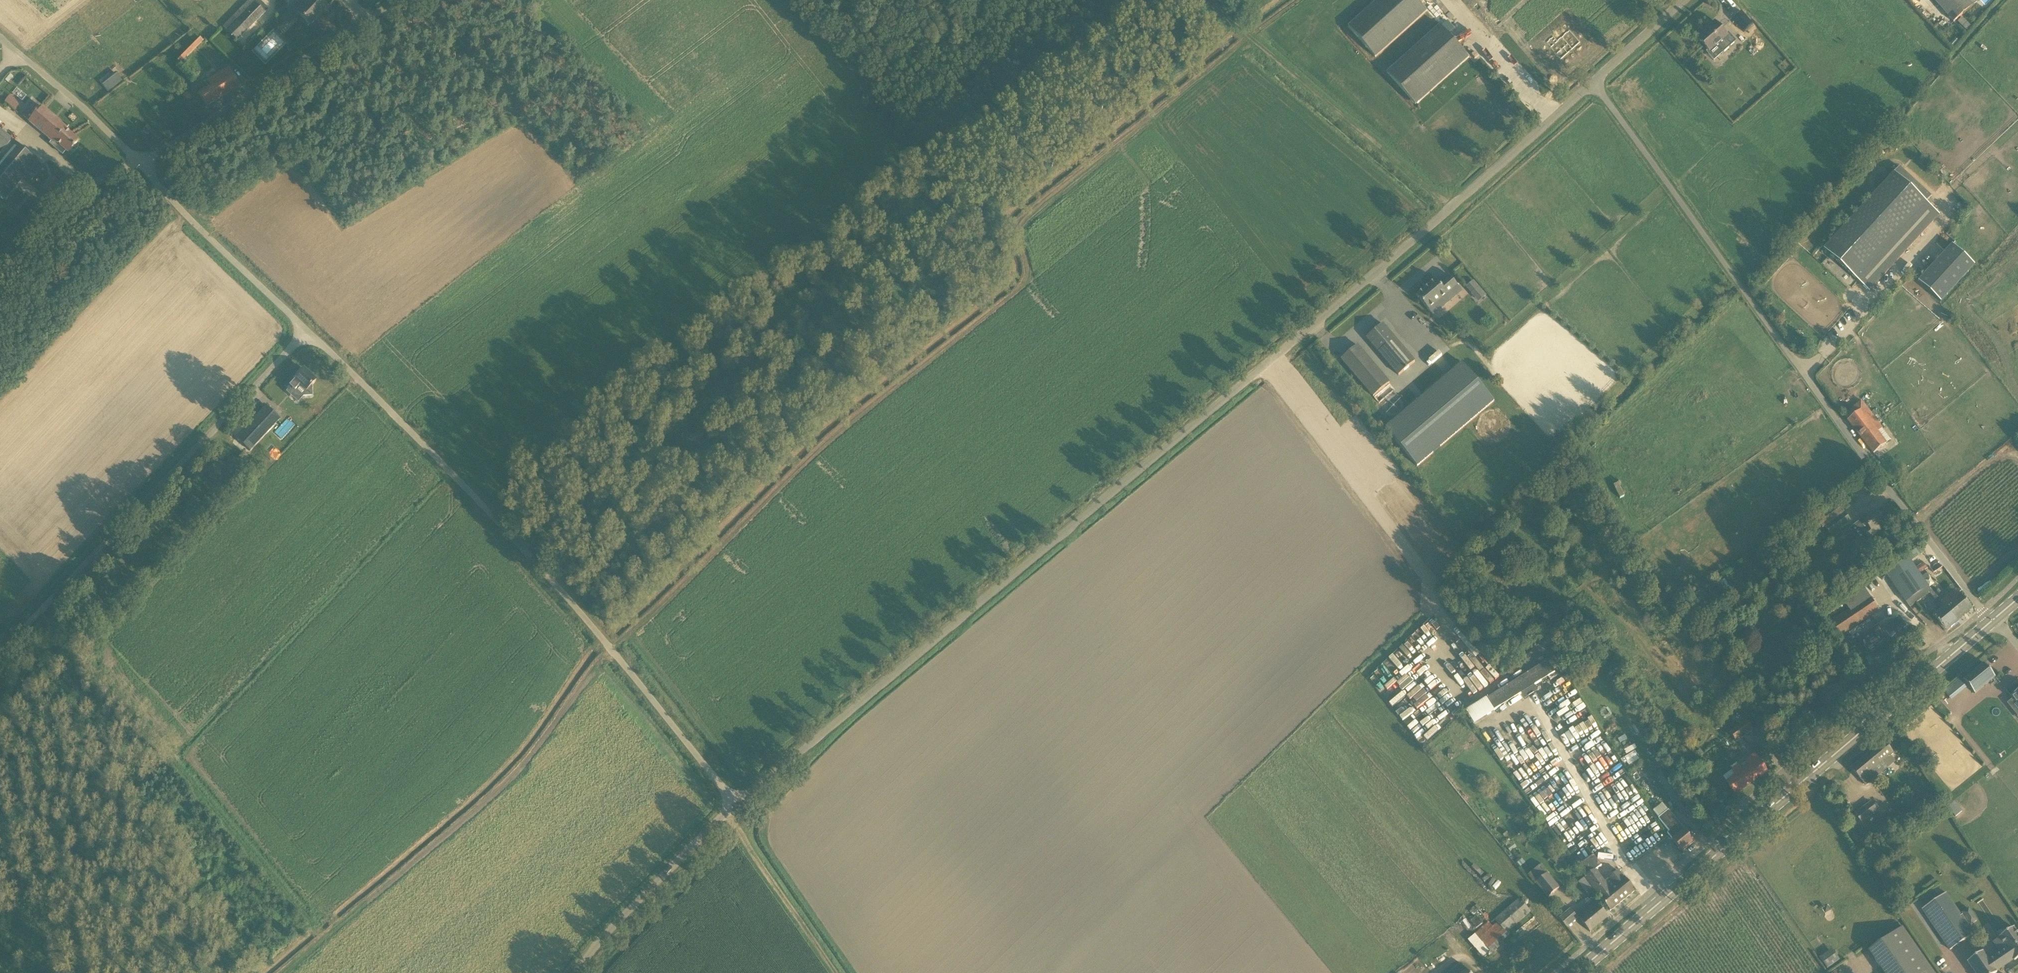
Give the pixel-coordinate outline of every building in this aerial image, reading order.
[(252,0),(250,0),(223,27),(237,41),(265,12),(252,0)] [(299,2),(293,9),(310,26),(320,16),(322,17),(330,9),(320,0),(307,0),(302,5),(299,2)] [(1349,26),(1376,58),(1428,11),(1418,0),(1378,0),(1349,26)] [(1954,23),(1977,2),(1975,0),(1934,0),(1954,23)] [(1741,11),(1732,19),(1744,32),(1753,24),(1741,11)] [(1698,39),(1709,52),(1727,36),(1715,21),(1708,27),(1709,29),(1698,39)] [(1441,26),(1389,73),(1417,104),(1469,57),(1441,26)] [(1973,29),(1970,26),(1965,31),(1968,34),(1973,29)] [(1550,48),(1561,60),(1580,43),(1569,30),(1557,41),(1553,37),(1546,43),(1550,47),(1550,48)] [(200,37),(177,61),(183,66),(189,60),(187,58),(204,41),(200,37)] [(260,44),(253,52),(265,62),(272,54),(260,44)] [(116,72),(101,82),(108,91),(123,80),(116,72)] [(221,81),(218,75),(208,81),(211,87),(199,94),(206,106),(239,86),(231,74),(221,81)] [(11,95),(5,102),(16,110),(21,103),(11,95)] [(29,122),(47,138),(60,123),(41,107),(29,122)] [(60,123),(47,138),(54,143),(56,142),(69,153),(78,141),(65,130),(66,129),(60,123)] [(149,125),(140,133),(147,141),(156,133),(149,125)] [(0,130),(0,195),(6,200),(7,198),(15,189),(38,162),(0,130)] [(1899,167),(1832,240),(1831,241),(1823,249),(1869,291),(1940,215),(1926,203),(1932,197),(1899,167)] [(49,186),(43,191),(49,199),(55,194),(49,186)] [(1938,302),(1972,265),(1949,244),(1915,281),(1938,302)] [(1436,303),(1440,308),(1461,289),(1449,275),(1439,284),(1435,279),(1416,295),(1432,314),(1433,314),(1429,309),(1436,303)] [(1465,287),(1473,295),(1481,289),(1473,280),(1465,287)] [(1398,375),(1415,360),(1383,322),(1366,337),(1398,375)] [(1389,382),(1358,343),(1340,358),(1373,397),(1389,382)] [(1462,363),(1385,428),(1417,466),(1494,400),(1462,363)] [(303,370),(300,373),(297,371),(284,386),(291,392),(292,390),(301,398),(303,396),(311,395),(311,387),(316,381),(303,370)] [(1861,400),(1843,413),(1847,419),(1874,454),(1886,444),(1877,432),(1882,428),(1861,400)] [(246,456),(280,419),(265,406),(231,442),(246,456)] [(286,426),(274,439),(280,446),(293,433),(286,426)] [(1876,512),(1865,521),(1863,519),(1855,525),(1863,534),(1864,533),(1869,539),(1880,530),(1878,528),(1885,523),(1876,512)] [(1886,574),(1905,602),(1928,587),(1909,559),(1886,574)] [(1971,609),(1958,593),(1956,591),(1942,603),(1947,609),(1937,618),(1947,629),(1971,609)] [(1839,637),(1879,610),(1870,597),(1830,624),(1839,637)] [(1499,683),(1473,648),(1445,669),(1498,741),(1526,720),(1521,712),(1567,678),(1545,648),(1499,683)] [(1387,661),(1373,673),(1383,685),(1388,681),(1401,695),(1406,691),(1397,681),(1402,677),(1387,661)] [(1984,663),(1963,680),(1975,694),(1995,677),(1984,663)] [(1942,692),(1949,701),(1965,688),(1958,679),(1942,692)] [(1737,742),(1753,730),(1746,721),(1730,732),(1737,742)] [(1891,757),(1894,755),(1884,742),(1852,769),(1866,786),(1895,762),(1891,757)] [(1623,757),(1627,765),(1640,759),(1635,750),(1623,757)] [(1737,775),(1727,782),(1736,794),(1767,772),(1754,754),(1746,760),(1749,766),(1742,771),(1739,766),(1733,770),(1737,775)] [(1954,817),(1961,811),(1954,802),(1947,807),(1954,817)] [(1871,803),(1856,813),(1854,815),(1865,829),(1881,817),(1871,803)] [(1668,834),(1669,835),(1682,852),(1694,842),(1684,829),(1680,832),(1673,824),(1669,818),(1661,824),(1668,834)] [(1635,891),(1619,871),(1605,882),(1596,870),(1601,866),(1593,856),(1577,868),(1600,898),(1610,911),(1635,891)] [(1485,884),(1497,872),(1488,862),(1475,874),(1485,884)] [(1547,873),(1535,883),(1547,898),(1560,887),(1547,873)] [(1978,922),(1969,908),(1961,914),(1962,915),(1961,916),(1946,894),(1922,910),(1949,951),(1974,935),(1968,926),(1969,925),(1970,927),(1978,922)] [(1531,911),(1519,898),(1495,919),(1491,923),(1489,921),(1475,934),(1488,948),(1506,932),(1507,933),(1531,911)] [(1576,915),(1590,932),(1609,917),(1594,900),(1582,910),(1576,915)] [(1569,908),(1558,918),(1566,928),(1578,918),(1569,908)] [(1902,927),(1867,951),(1883,972),(1933,972),(1902,927)] [(1994,956),(1989,960),(1983,952),(1968,962),(1975,972),(1997,972),(1996,972),(2013,960),(2014,961),(2017,959),(2017,935),(2014,928),(1993,943),(1999,953),(1994,956)] [(1831,948),(1819,957),(1827,968),(1839,959),(1831,948)] [(1466,968),(1465,969),(1461,964),(1453,971),(1455,972),(1470,972),(1466,968)]
